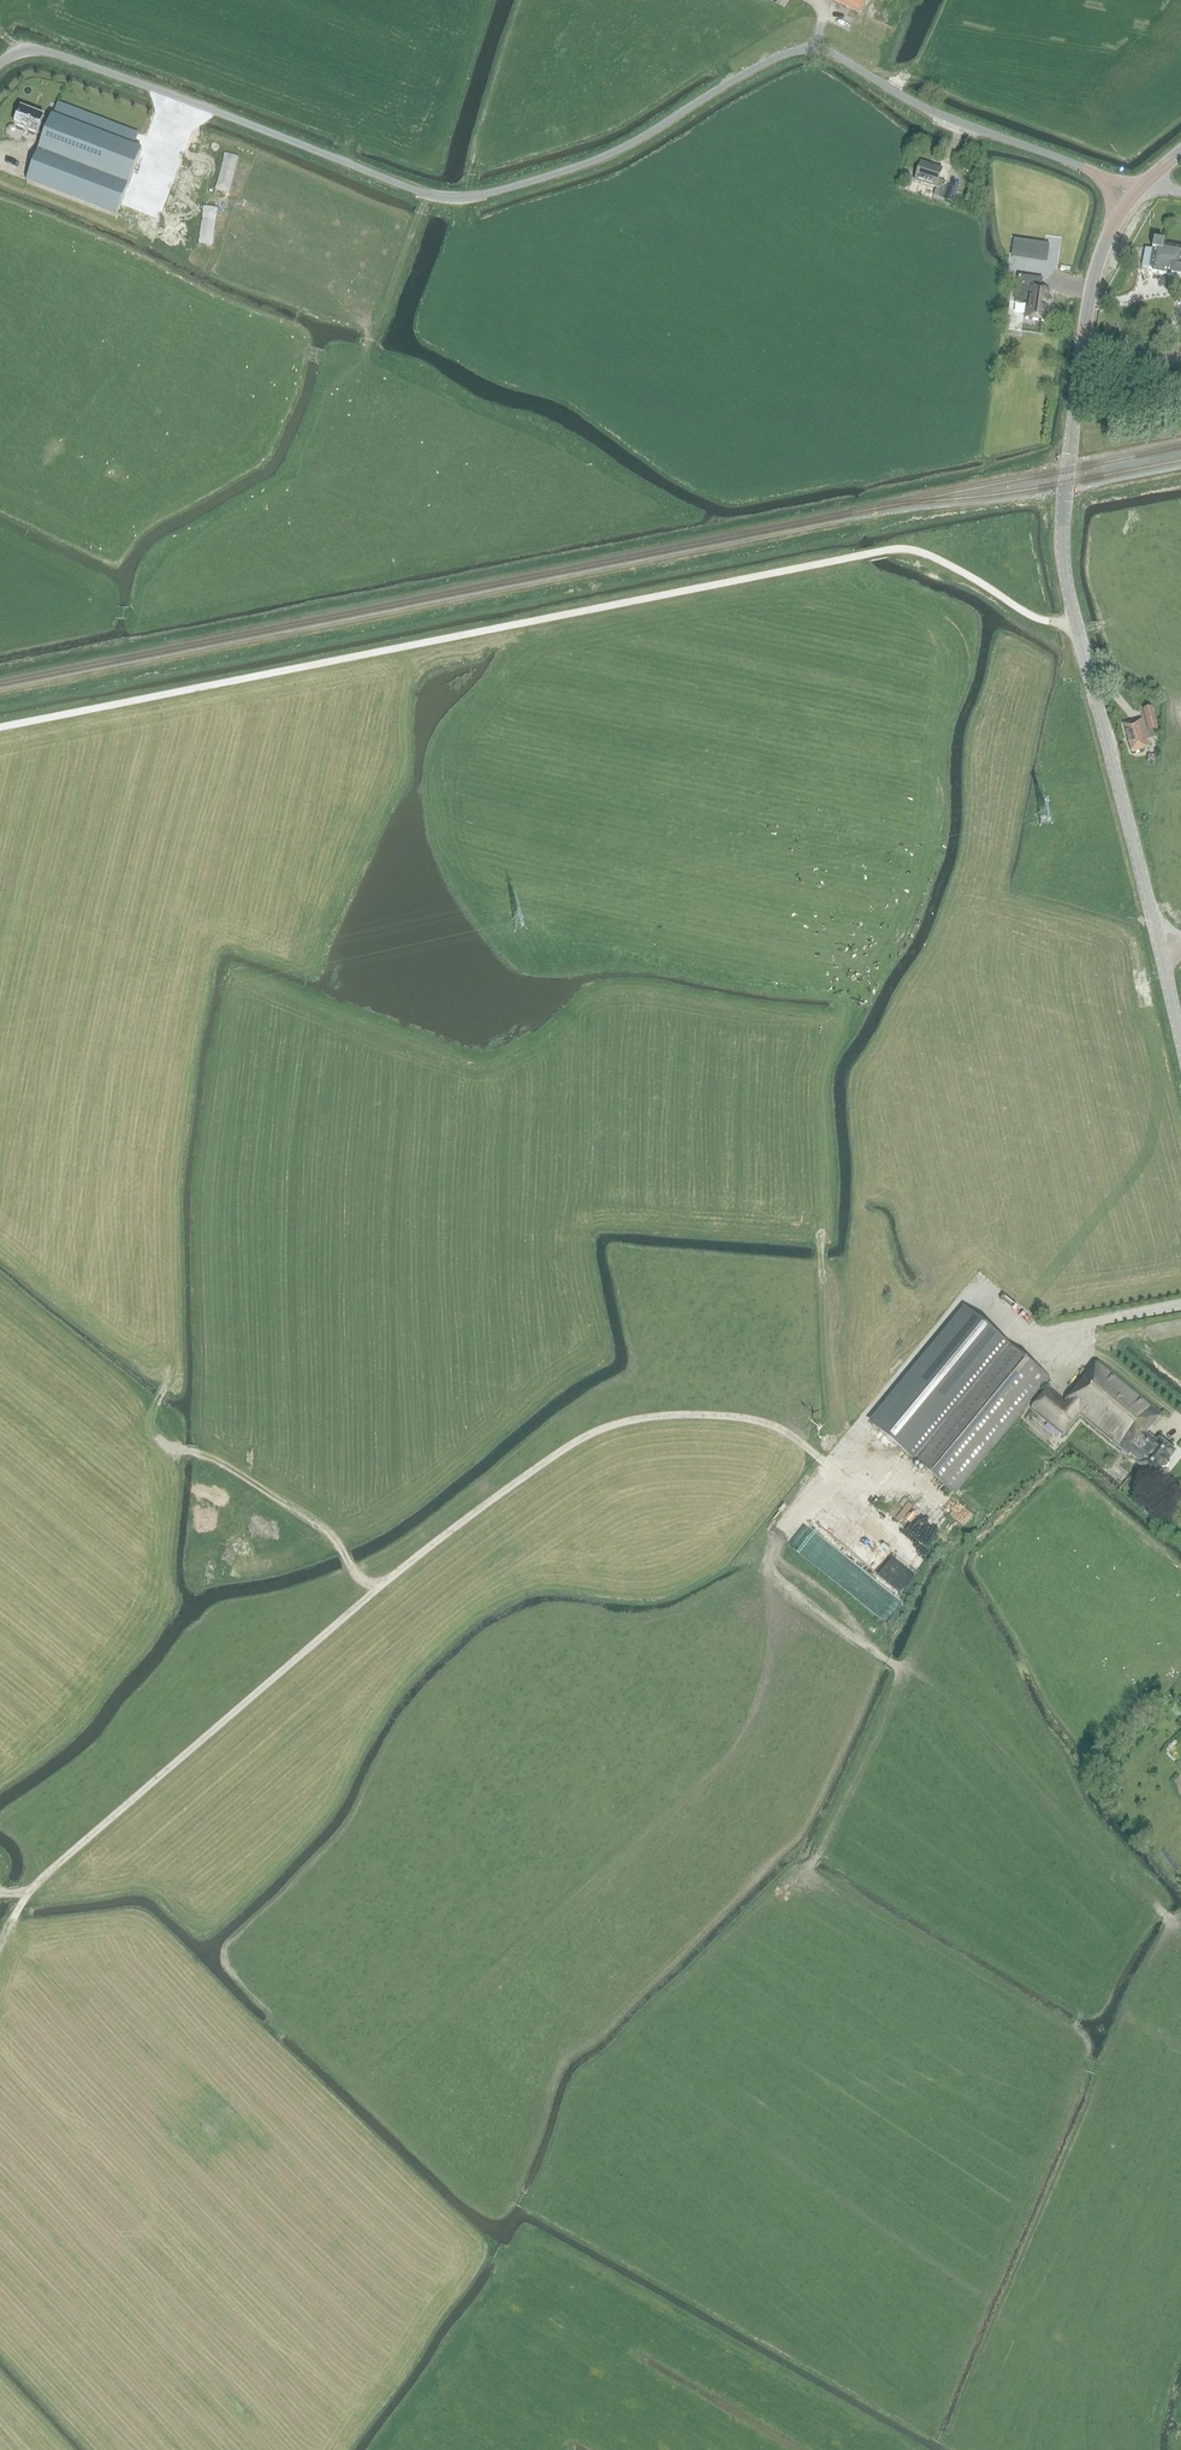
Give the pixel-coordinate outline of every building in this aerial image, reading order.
[(858,12),(864,0),(832,0),(858,12)] [(117,217),(142,151),(133,148),(138,134),(58,103),(53,117),(52,116),(50,120),(43,118),(44,117),(21,108),(14,126),(37,135),(39,129),(46,132),(26,183),(117,217)] [(223,146),(207,181),(221,187),(236,152),(223,146)] [(940,198),(945,182),(938,180),(942,169),(920,162),(915,181),(936,187),(933,196),(940,198)] [(953,203),(957,188),(947,186),(943,200),(953,203)] [(196,230),(210,236),(225,200),(211,194),(196,230)] [(1012,226),(1021,227),(1026,199),(1017,198),(1012,226)] [(1014,240),(1012,255),(1024,257),(1026,242),(1014,240)] [(1163,245),(1163,242),(1154,240),(1152,250),(1145,249),(1142,267),(1149,268),(1152,272),(1170,275),(1170,276),(1180,278),(1180,272),(1180,249),(1163,245)] [(1019,276),(1015,300),(1028,301),(1026,318),(1033,319),(1043,321),(1048,291),(1039,290),(1040,285),(1041,285),(1042,279),(1019,276)] [(1013,366),(1005,364),(1003,376),(1011,377),(1013,366)] [(1022,367),(1014,365),(1012,378),(1020,379),(1022,367)] [(1148,733),(1156,732),(1153,713),(1145,715),(1148,733)] [(1131,752),(1149,748),(1141,720),(1124,725),(1131,752)] [(963,1314),(873,1430),(958,1497),(1036,1396),(1040,1399),(1031,1410),(1047,1424),(1048,1423),(1063,1435),(1079,1416),(1128,1456),(1129,1454),(1140,1463),(1139,1465),(1153,1477),(1161,1468),(1161,1469),(1165,1469),(1168,1465),(1167,1462),(1167,1461),(1174,1452),(1160,1440),(1157,1443),(1146,1434),(1162,1415),(1097,1362),(1064,1402),(1048,1389),(1044,1394),(1040,1391),(1049,1380),(963,1314)]
